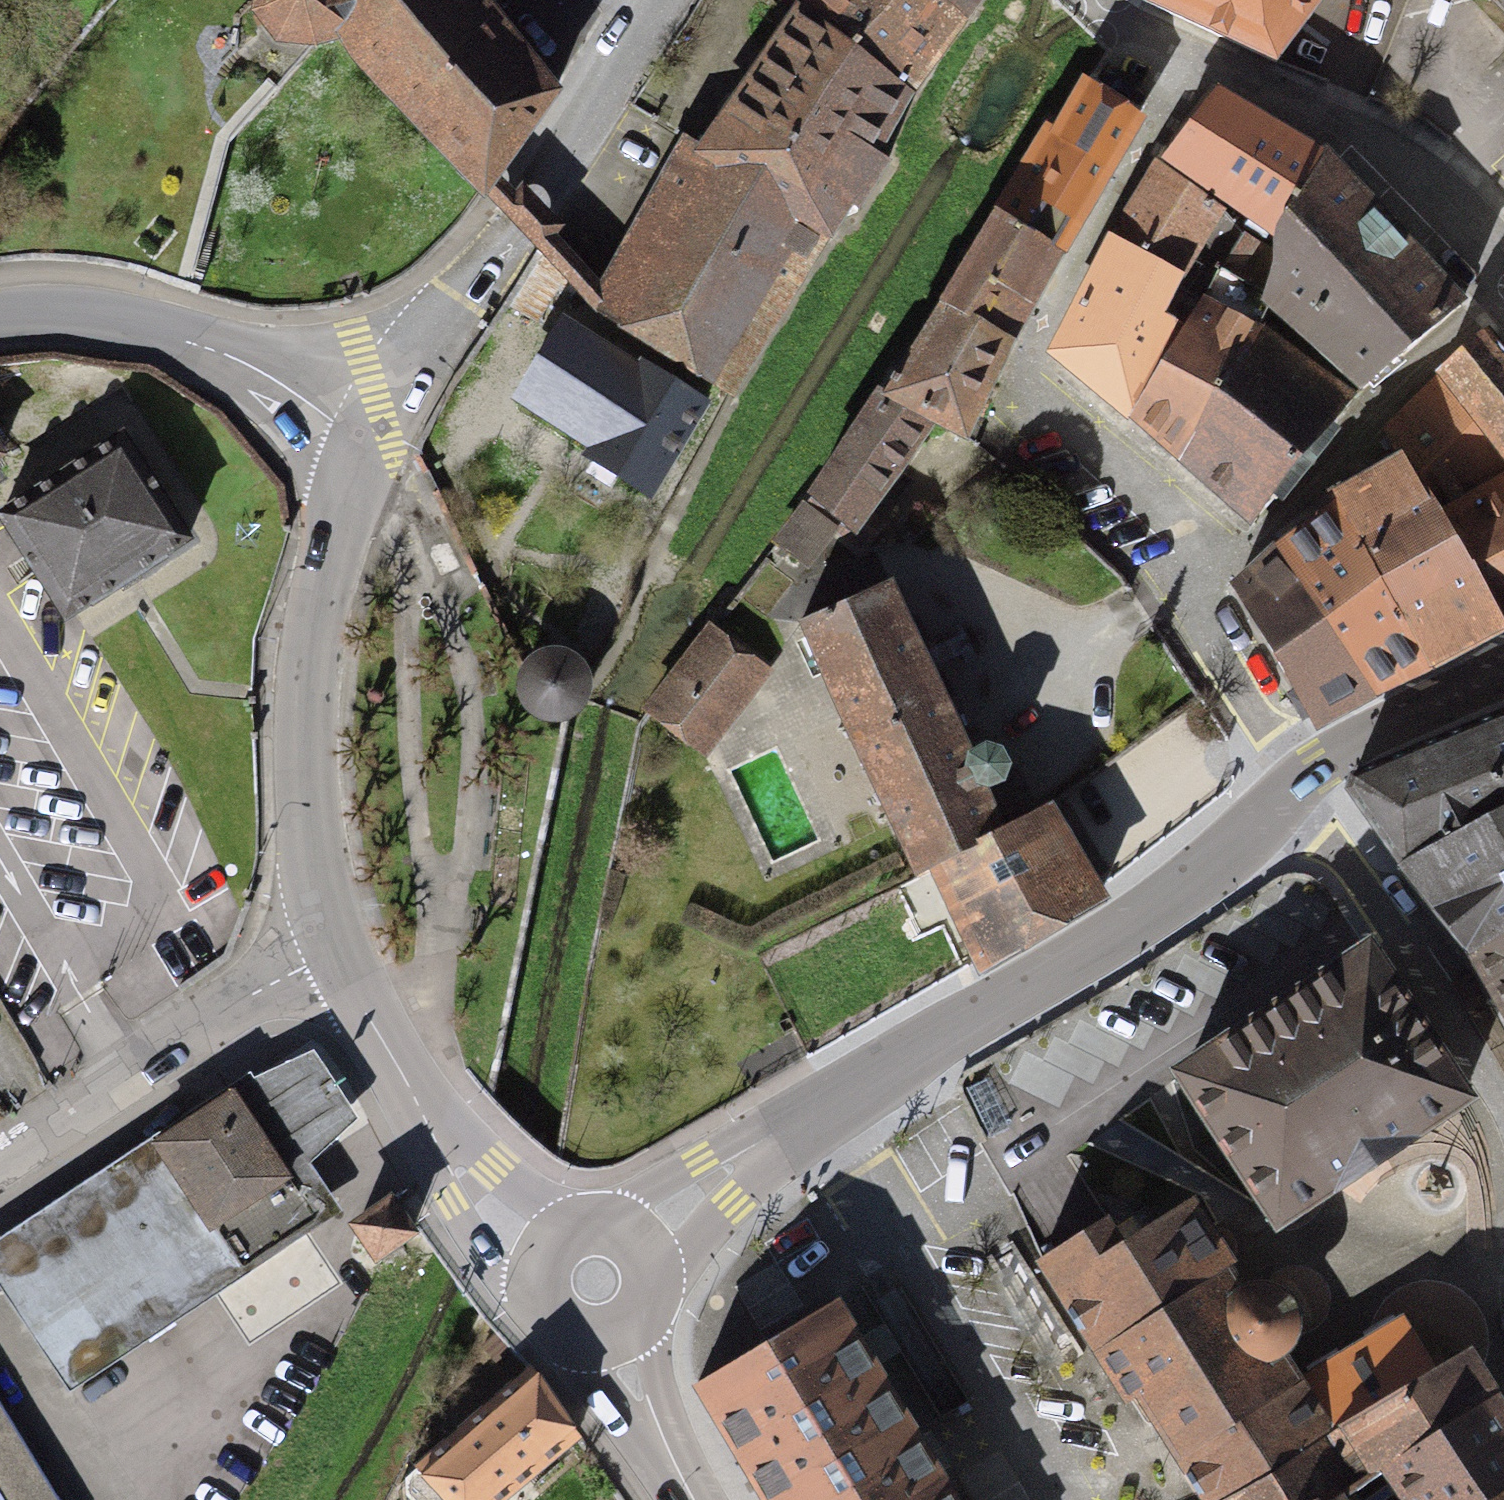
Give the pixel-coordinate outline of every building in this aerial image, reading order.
[(259,4),(260,12),(262,20),(266,27),(272,34),(278,38),(282,40),(287,43),(289,43),(295,44),(302,45),(309,44),(346,34),(349,42),(481,186),(485,190),(494,177),(553,95),(478,0),(259,0),(259,4)] [(910,96),(959,21),(937,0),(812,0),(800,13),(910,96)] [(959,21),(976,0),(937,0),(959,21)] [(1143,1),(1275,61),(1323,0),(1143,0),(1143,1)] [(1503,12),(1503,0),(1493,0),(1503,12)] [(800,13),(707,149),(827,234),(835,221),(858,211),(888,161),(876,154),(910,96),(800,13)] [(1086,86),(996,211),(1059,257),(1138,117),(1088,87),(1086,86)] [(1279,235),(1324,157),(1266,126),(1215,94),(1166,160),(1279,235)] [(603,291),(597,305),(605,314),(730,395),(827,234),(707,149),(691,138),(608,278),(603,291)] [(1286,273),(1272,303),(1362,389),(1461,305),(1324,157),(1279,235),(1289,268),(1286,273)] [(1181,284),(1225,218),(1196,191),(1158,166),(1112,240),(1181,284)] [(597,305),(603,291),(547,231),(520,202),(511,193),(508,192),(494,177),(485,190),(507,215),(512,218),(539,248),(597,305)] [(996,211),(944,303),(1013,343),(1059,257),(996,211)] [(1181,284),(1112,240),(1056,353),(1133,418),(1184,348),(1251,242),(1225,218),(1181,284)] [(1286,273),(1251,242),(1184,348),(1133,418),(1181,460),(1228,398),(1261,328),(1272,303),(1286,273)] [(897,368),(883,391),(932,420),(966,437),(1013,343),(944,303),(903,371),(897,368)] [(563,325),(519,399),(594,447),(589,455),(650,494),(705,402),(593,332),(589,340),(563,325)] [(1352,400),(1261,328),(1228,398),(1181,460),(1254,521),(1276,499),(1316,451),(1333,428),(1352,400)] [(1439,372),(1503,456),(1503,355),(1487,334),(1439,372)] [(1381,430),(1398,455),(1401,453),(1501,629),(1503,627),(1503,456),(1439,372),(1381,430)] [(883,391),(803,507),(833,531),(843,540),(911,455),(932,420),(883,391)] [(0,511),(0,520),(65,623),(196,540),(126,431),(0,511)] [(9,455),(0,441),(0,462),(9,455)] [(1501,629),(1401,453),(1398,455),(1333,493),(1339,505),(1431,666),(1501,629)] [(1339,505),(1234,588),(1314,725),(1375,692),(1431,666),(1339,505)] [(809,562),(833,531),(803,507),(778,540),(781,542),(809,562)] [(891,582),(800,622),(916,876),(1003,828),(998,815),(1008,810),(1002,784),(1009,766),(1001,751),(985,746),(970,753),(891,582)] [(712,629),(650,710),(687,738),(750,657),(712,629)] [(578,694),(580,686),(579,678),(575,671),(570,666),(562,662),(555,661),(546,663),(539,667),(534,673),(531,681),(531,689),(533,697),(538,704),(545,708),(553,710),(561,710),(568,706),(574,701),(578,694)] [(1503,929),(1503,714),(1493,720),(1352,776),(1348,790),(1456,932),(1471,951),(1503,929)] [(1003,828),(916,876),(917,877),(934,871),(979,966),(1102,894),(1099,890),(1101,888),(1100,885),(1097,887),(1049,807),(1046,803),(1003,828)] [(1471,951),(1503,1008),(1503,929),(1471,951)] [(1370,951),(1183,1074),(1260,1191),(1279,1219),(1464,1098),(1370,951)] [(315,1049),(232,1086),(291,1178),(320,1224),(343,1212),(308,1162),(358,1119),(315,1049)] [(232,1086),(150,1139),(211,1230),(291,1178),(232,1086)] [(150,1139),(0,1238),(0,1286),(69,1390),(242,1277),(211,1230),(150,1139)] [(211,1230),(242,1277),(320,1224),(291,1178),(211,1230)] [(393,1193),(348,1222),(375,1264),(420,1235),(393,1193)] [(1043,1257),(1131,1400),(1144,1393),(1161,1419),(1170,1433),(1178,1447),(1211,1499),(1221,1499),(1470,1353),(1467,1349),(1433,1367),(1422,1347),(1407,1321),(1299,1385),(1293,1376),(1286,1364),(1279,1352),(1288,1343),(1292,1333),(1293,1321),(1291,1309),(1286,1298),(1276,1291),(1263,1288),(1250,1288),(1239,1295),(1231,1282),(1223,1269),(1230,1265),(1205,1225),(1189,1200),(1123,1240),(1106,1216),(1043,1257)] [(697,1383),(767,1499),(955,1499),(935,1466),(928,1454),(921,1443),(835,1300),(764,1342),(697,1383)] [(1221,1499),(1333,1499),(1497,1399),(1470,1353),(1221,1499)] [(419,1466),(422,1469),(402,1486),(402,1499),(513,1499),(588,1438),(532,1371),(419,1466)] [(1503,1491),(1503,1410),(1497,1399),(1333,1499),(1490,1499),(1503,1491)] [(0,1417),(0,1499),(50,1499),(0,1417)] [(1490,1499),(1503,1499),(1503,1491),(1490,1499)]
